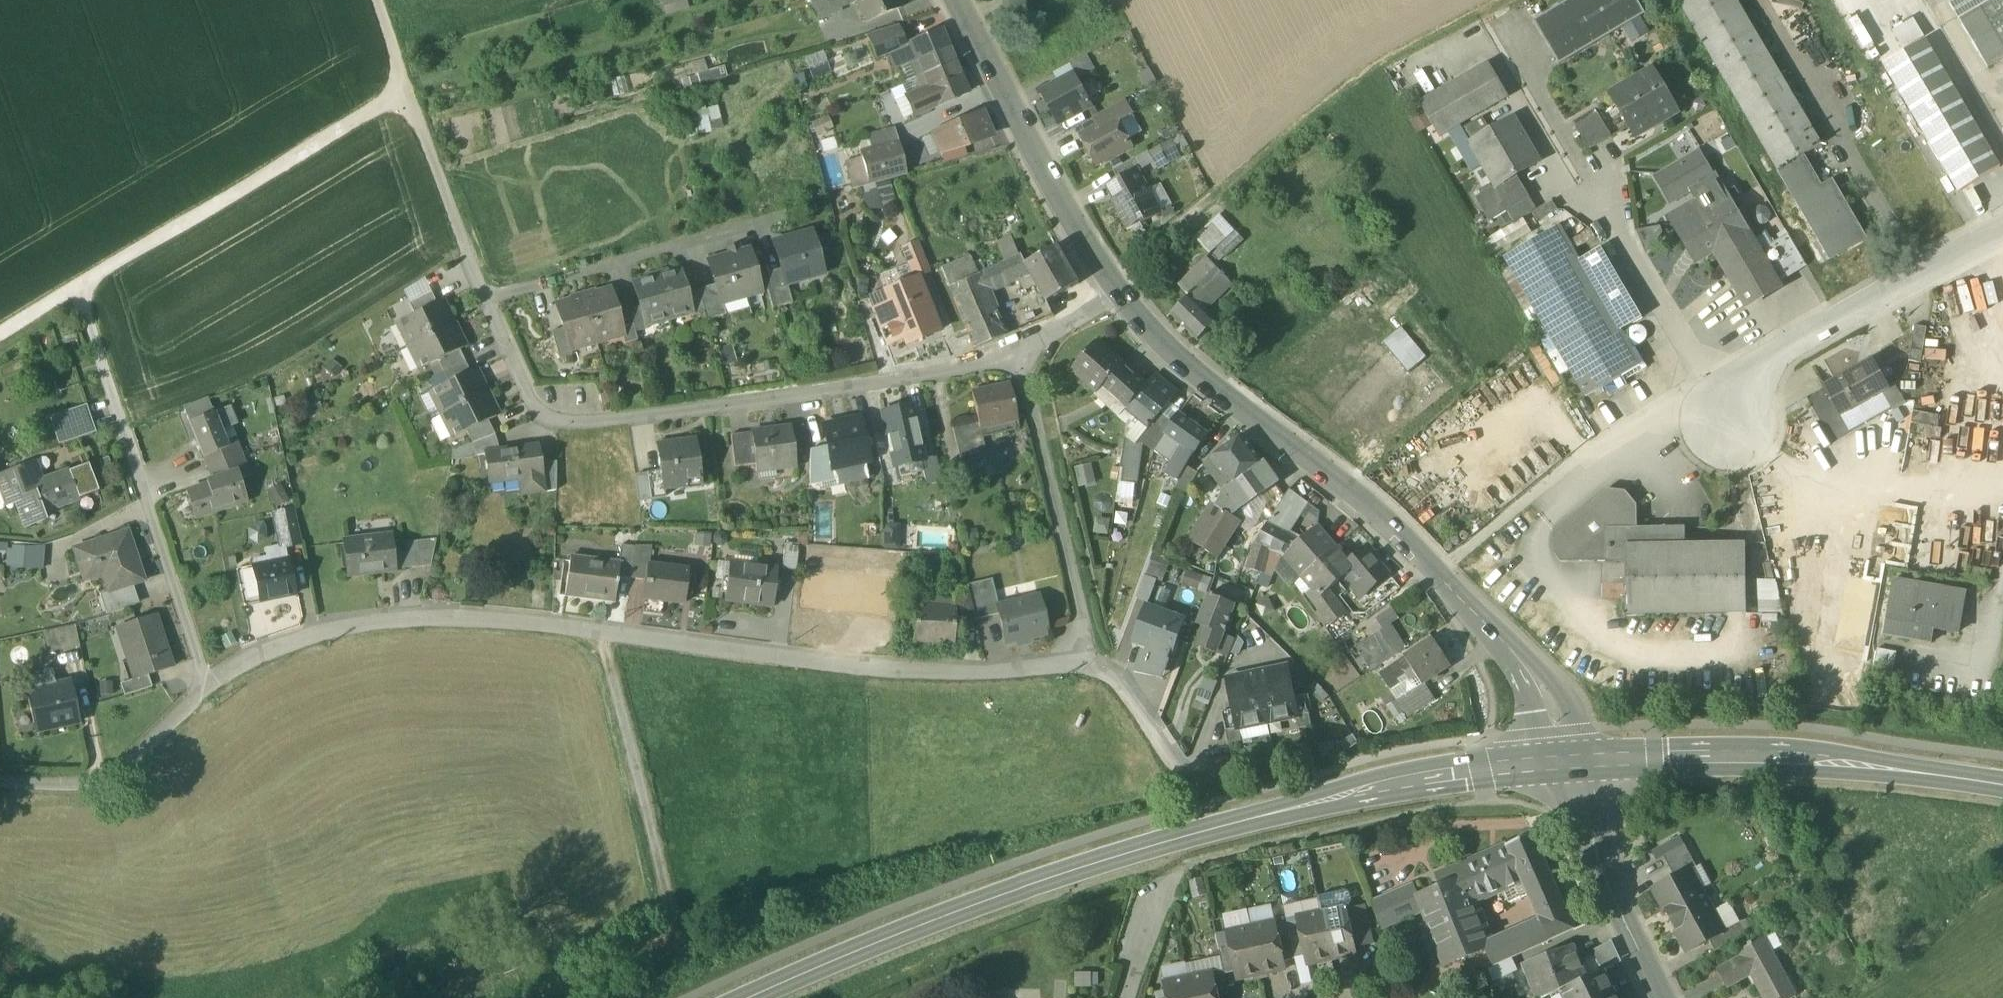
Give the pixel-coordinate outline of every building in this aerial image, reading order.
[(691,0),(660,0),(663,14),(693,7),(691,0)] [(817,20),(840,10),(840,9),(836,0),(809,0),(817,20)] [(840,9),(852,4),(851,0),(836,0),(840,9)] [(897,0),(851,0),(852,4),(857,2),(865,21),(900,7),(897,0)] [(1559,65),(1645,15),(1637,0),(1571,0),(1534,22),(1559,65)] [(1680,0),(1780,174),(1803,160),(1823,148),(1737,0),(1680,0)] [(1992,0),(1947,0),(1958,20),(1992,0)] [(2002,61),(2002,0),(1992,0),(1958,20),(1988,70),(2002,61)] [(1913,20),(1893,33),(1903,50),(1923,38),(1913,20)] [(876,59),(888,54),(887,53),(904,47),(895,27),(867,36),(876,59)] [(918,67),(921,75),(953,62),(940,31),(909,44),(917,63),(910,66),(911,70),(918,67)] [(1925,40),(1882,65),(1958,193),(2000,168),(1925,40)] [(909,44),(904,47),(887,53),(888,54),(895,72),(910,66),(917,63),(909,44)] [(1073,64),(1078,73),(1091,66),(1086,57),(1073,64)] [(966,93),(953,62),(921,75),(925,85),(919,87),(921,93),(928,90),(934,106),(966,93)] [(1419,105),(1440,139),(1509,98),(1488,63),(1419,105)] [(1612,96),(1636,138),(1677,113),(1653,72),(1612,96)] [(1041,95),(1057,123),(1091,105),(1076,76),(1041,95)] [(908,98),(915,114),(934,106),(928,90),(921,93),(908,98)] [(1093,118),(1099,129),(1117,119),(1119,123),(1133,115),(1125,101),(1093,118)] [(931,135),(939,153),(976,143),(989,137),(985,127),(987,126),(982,113),(931,135)] [(1575,127),(1589,151),(1612,138),(1598,113),(1575,127)] [(1081,138),(1096,165),(1131,145),(1119,123),(1117,119),(1099,129),(1081,138)] [(1464,129),(1473,145),(1491,134),(1482,119),(1464,129)] [(1473,145),(1484,165),(1525,141),(1513,121),(1491,134),(1473,145)] [(1539,164),(1525,141),(1484,165),(1498,188),(1517,177),(1539,164)] [(859,153),(862,162),(869,186),(891,179),(904,176),(899,158),(895,143),(859,153)] [(1657,178),(1671,202),(1693,188),(1697,194),(1716,183),(1699,153),(1657,178)] [(1113,171),(1119,182),(1138,172),(1139,173),(1143,170),(1137,159),(1113,171)] [(1822,191),(1803,160),(1780,174),(1798,205),(1822,191)] [(855,190),(869,186),(862,162),(849,166),(855,190)] [(1112,200),(1128,228),(1140,222),(1141,223),(1160,213),(1139,173),(1138,172),(1119,182),(1108,188),(1114,200),(1112,200)] [(1507,213),(1513,223),(1536,210),(1517,177),(1498,188),(1477,201),(1490,223),(1507,213)] [(1716,249),(1749,306),(1782,288),(1779,284),(1761,252),(1758,253),(1716,183),(1697,194),(1704,207),(1674,224),(1687,247),(1693,243),(1701,257),(1716,249)] [(1798,205),(1830,261),(1865,241),(1833,185),(1822,191),(1798,205)] [(1218,216),(1210,224),(1225,240),(1233,233),(1218,216)] [(1217,247),(1225,240),(1210,224),(1202,231),(1217,247)] [(1586,397),(1604,387),(1622,376),(1624,381),(1647,368),(1635,347),(1630,350),(1621,334),(1620,331),(1578,261),(1558,226),(1505,257),(1586,397)] [(1636,231),(1645,253),(1663,227),(1636,231)] [(1208,255),(1217,247),(1202,231),(1194,239),(1208,255)] [(780,270),(785,287),(786,286),(807,281),(806,277),(821,273),(810,233),(773,244),(780,270)] [(1008,258),(1021,252),(1012,234),(1000,241),(1008,258)] [(1761,252),(1779,284),(1807,267),(1788,234),(1761,252)] [(900,249),(913,280),(918,278),(929,274),(917,242),(900,249)] [(1695,261),(1701,257),(1693,243),(1687,247),(1695,261)] [(1046,301),(1047,303),(1050,302),(1079,285),(1058,248),(1028,265),(1026,266),(1030,273),(1046,301)] [(1601,248),(1578,261),(1620,331),(1642,318),(1601,248)] [(714,286),(720,304),(721,303),(720,300),(734,296),(735,300),(759,293),(748,252),(740,254),(740,253),(729,257),(708,263),(714,286)] [(1022,256),(978,275),(986,292),(1030,273),(1026,266),(1028,265),(1022,256)] [(941,269),(948,288),(977,275),(969,257),(941,269)] [(1178,283),(1191,296),(1215,270),(1203,258),(1178,283)] [(767,274),(776,308),(791,304),(786,286),(785,287),(780,270),(767,274)] [(1229,286),(1215,270),(1191,296),(1190,297),(1199,306),(1202,302),(1208,308),(1229,286)] [(678,272),(655,278),(667,320),(689,314),(690,314),(685,294),(678,272)] [(978,275),(977,275),(948,288),(973,350),(1005,337),(998,321),(986,292),(978,275)] [(645,327),(667,320),(655,278),(632,285),(639,308),(644,327),(645,327)] [(872,311),(886,346),(902,340),(910,337),(912,343),(940,332),(918,278),(913,280),(882,292),(887,305),(872,311)] [(430,293),(423,279),(403,292),(408,304),(430,293)] [(714,286),(696,291),(703,314),(705,322),(725,316),(721,303),(720,304),(714,286)] [(609,291),(582,299),(594,341),(620,334),(621,334),(614,310),(609,291)] [(690,318),(703,314),(696,291),(685,294),(690,314),(689,314),(690,318)] [(867,297),(872,311),(887,305),(882,292),(882,291),(867,297)] [(408,304),(414,315),(435,304),(430,293),(408,304)] [(1172,315),(1198,340),(1215,323),(1199,306),(1190,297),(1172,315)] [(595,343),(594,341),(582,299),(555,307),(562,330),(568,351),(569,351),(595,343)] [(1046,301),(998,321),(1005,337),(1055,316),(1050,302),(1047,303),(1046,301)] [(404,333),(410,346),(447,328),(442,317),(446,315),(440,302),(435,304),(414,315),(401,321),(406,332),(404,333)] [(636,342),(634,334),(627,311),(626,306),(614,310),(621,334),(620,334),(623,345),(636,342)] [(639,308),(627,311),(634,334),(647,330),(645,327),(644,327),(639,308)] [(447,328),(452,326),(446,315),(442,317),(447,328)] [(452,326),(447,328),(452,338),(456,335),(452,326)] [(1634,327),(1621,334),(1630,350),(1635,347),(1643,343),(1646,340),(1647,336),(1647,332),(1645,329),(1641,327),(1637,326),(1634,327)] [(1912,360),(1927,361),(1927,326),(1913,326),(1912,360)] [(452,338),(447,328),(410,346),(415,356),(417,355),(424,369),(437,362),(458,352),(459,351),(463,350),(456,335),(452,338)] [(1426,358),(1401,328),(1383,343),(1407,373),(1426,358)] [(550,333),(558,360),(571,356),(569,351),(568,351),(562,330),(550,333)] [(910,337),(902,340),(904,346),(912,343),(910,337)] [(1072,370),(1098,393),(1104,386),(1119,370),(1123,365),(1124,364),(1098,341),(1072,370)] [(437,362),(442,373),(465,362),(459,351),(458,352),(437,362)] [(417,355),(415,356),(422,370),(424,369),(417,355)] [(1824,388),(1840,417),(1883,393),(1888,390),(1887,389),(1872,361),(1824,388)] [(471,374),(465,362),(442,373),(448,385),(471,374)] [(1145,387),(1123,365),(1119,370),(1141,391),(1145,387)] [(1119,370),(1104,386),(1127,409),(1141,391),(1119,370)] [(435,403),(441,415),(480,396),(476,387),(479,385),(473,373),(471,374),(448,385),(435,391),(433,392),(438,402),(435,403)] [(1145,387),(1141,391),(1127,409),(1126,410),(1129,412),(1148,429),(1161,414),(1170,404),(1177,395),(1155,376),(1145,387)] [(1627,385),(1624,381),(1622,376),(1604,387),(1609,395),(1627,385)] [(480,396),(484,394),(479,385),(476,387),(480,396)] [(978,424),(981,438),(1018,429),(1008,385),(971,394),(978,424)] [(1883,393),(1885,396),(1897,390),(1894,385),(1887,389),(1888,390),(1883,393)] [(1126,410),(1127,409),(1104,386),(1098,393),(1096,395),(1119,417),(1126,410)] [(1885,396),(1893,410),(1905,403),(1897,390),(1885,396)] [(484,394),(480,396),(486,408),(490,406),(484,394)] [(486,408),(480,396),(441,415),(447,428),(450,427),(455,438),(466,433),(487,423),(496,419),(490,406),(486,408)] [(185,409),(191,423),(213,414),(208,400),(185,409)] [(1180,412),(1170,404),(1161,414),(1173,423),(1178,415),(1180,412)] [(86,405),(58,415),(59,418),(87,409),(86,405)] [(911,406),(881,413),(893,468),(897,467),(920,462),(923,461),(911,406)] [(229,408),(214,414),(221,431),(236,425),(229,408)] [(59,418),(67,443),(95,433),(87,409),(59,418)] [(1129,412),(1125,440),(1136,442),(1139,439),(1148,429),(1129,412)] [(225,442),(221,431),(214,414),(213,414),(191,423),(189,424),(203,458),(228,448),(225,442)] [(1173,423),(1161,414),(1148,429),(1139,439),(1143,442),(1154,452),(1165,434),(1173,423)] [(58,446),(67,443),(59,418),(58,415),(49,418),(58,446)] [(1173,423),(1165,434),(1194,455),(1207,436),(1178,415),(1173,423)] [(827,447),(833,473),(868,464),(857,419),(822,428),(827,447)] [(466,433),(471,444),(493,436),(487,423),(466,433)] [(954,430),(961,458),(984,453),(981,438),(978,424),(954,430)] [(790,428),(794,452),(806,450),(802,426),(790,428)] [(452,439),(455,438),(450,427),(447,428),(452,439)] [(754,457),(755,469),(795,464),(794,452),(790,428),(750,434),(754,457)] [(732,436),(736,460),(754,457),(750,434),(732,436)] [(1194,455),(1165,434),(1154,452),(1171,464),(1165,475),(1178,482),(1186,467),(1193,455),(1194,455)] [(1219,486),(1223,491),(1263,462),(1243,435),(1209,459),(1213,464),(1209,467),(1214,473),(1218,470),(1226,481),(1219,486)] [(496,455),(493,436),(471,444),(478,458),(486,457),(496,455)] [(203,458),(207,469),(242,458),(235,438),(225,442),(228,448),(203,458)] [(1132,469),(1123,468),(1121,483),(1123,483),(1135,484),(1138,485),(1143,442),(1139,439),(1136,442),(1132,469)] [(1123,468),(1132,469),(1136,442),(1125,440),(1120,468),(1123,468)] [(657,469),(660,492),(701,487),(695,443),(670,446),(670,448),(658,449),(658,447),(654,448),(657,469)] [(517,480),(521,497),(543,494),(541,465),(539,447),(505,451),(506,454),(496,455),(486,457),(488,480),(495,483),(517,480)] [(835,481),(833,473),(827,447),(809,450),(808,487),(835,481)] [(248,477),(242,458),(207,469),(212,481),(238,472),(240,480),(248,477)] [(920,462),(897,467),(900,477),(922,472),(920,462)] [(1277,485),(1263,462),(1223,491),(1216,507),(1229,515),(1261,494),(1277,485)] [(541,465),(543,494),(555,492),(556,463),(541,465)] [(12,471),(13,476),(23,472),(24,476),(35,472),(32,464),(12,471)] [(1092,464),(1074,468),(1079,487),(1096,483),(1092,464)] [(88,465),(68,472),(78,500),(98,492),(88,465)] [(1176,486),(1187,493),(1199,474),(1186,467),(1178,482),(1176,486)] [(634,472),(638,501),(660,498),(660,492),(657,469),(634,472)] [(39,483),(35,472),(24,476),(23,472),(13,476),(3,479),(12,504),(16,502),(26,527),(46,520),(43,512),(33,485),(39,483)] [(68,472),(39,483),(33,485),(43,512),(78,500),(68,472)] [(192,501),(198,518),(235,505),(233,499),(245,495),(240,480),(238,472),(212,481),(213,484),(185,493),(187,499),(192,501)] [(1135,484),(1123,483),(1120,503),(1132,504),(1135,484)] [(1561,563),(1568,562),(1560,552),(1559,535),(1607,496),(1622,497),(1633,510),(1633,528),(1637,528),(1637,505),(1625,492),(1605,490),(1554,532),(1554,555),(1561,563)] [(1264,529),(1255,544),(1270,549),(1262,574),(1272,577),(1275,571),(1285,556),(1298,545),(1292,537),(1289,532),(1297,516),(1302,519),(1309,506),(1287,493),(1281,502),(1264,529)] [(1267,504),(1261,494),(1229,515),(1239,522),(1237,526),(1248,533),(1258,525),(1267,504)] [(233,499),(235,505),(247,501),(245,495),(233,499)] [(1594,562),(1608,562),(1607,528),(1633,528),(1633,510),(1622,497),(1607,496),(1559,535),(1560,552),(1568,562),(1594,562)] [(1319,511),(1309,506),(1302,519),(1317,529),(1319,527),(1319,511)] [(1194,541),(1217,556),(1237,526),(1239,522),(1229,515),(1216,507),(1194,541)] [(274,512),(282,547),(301,543),(294,508),(274,512)] [(1289,532),(1292,537),(1302,519),(1297,516),(1289,532)] [(1111,520),(1095,518),(1093,534),(1108,536),(1111,520)] [(1285,556),(1302,576),(1321,561),(1337,548),(1319,527),(1317,529),(1298,545),(1285,556)] [(1637,528),(1633,528),(1607,528),(1608,562),(1625,562),(1625,545),(1685,544),(1685,527),(1637,528)] [(99,568),(105,591),(129,584),(144,580),(131,532),(116,536),(115,533),(91,539),(92,543),(73,548),(79,571),(90,568),(90,570),(99,568)] [(392,537),(394,565),(428,562),(426,534),(392,537)] [(347,540),(350,575),(395,571),(394,565),(392,537),(392,536),(347,540)] [(1,577),(40,580),(42,546),(26,544),(4,543),(1,577)] [(1246,569),(1262,574),(1270,549),(1255,544),(1246,569)] [(1745,544),(1685,544),(1625,545),(1625,562),(1626,615),(1746,614),(1745,544)] [(782,569),(796,571),(799,545),(785,545),(782,569)] [(618,577),(629,579),(634,548),(620,547),(617,567),(619,567),(618,577)] [(651,547),(634,548),(629,579),(644,581),(646,565),(648,566),(651,547)] [(1337,548),(1321,561),(1338,582),(1349,573),(1354,568),(1349,562),(1337,548)] [(1365,549),(1349,562),(1354,568),(1349,573),(1358,583),(1365,577),(1373,587),(1387,575),(1365,549)] [(1170,562),(1153,552),(1144,576),(1157,581),(1163,583),(1170,562)] [(1285,556),(1275,571),(1288,587),(1302,576),(1285,556)] [(1327,591),(1338,582),(1321,561),(1302,576),(1312,588),(1320,598),(1327,591)] [(252,567),(260,602),(295,595),(288,562),(270,566),(270,563),(252,567)] [(566,597),(615,603),(618,577),(619,567),(617,567),(570,562),(566,597)] [(725,600),(772,607),(778,569),(766,567),(765,569),(731,564),(725,600)] [(642,598),(685,604),(689,571),(648,566),(646,565),(644,581),(642,598)] [(1182,586),(1199,592),(1204,576),(1187,570),(1182,586)] [(838,607),(855,609),(857,605),(882,607),(885,578),(841,575),(841,581),(838,607)] [(1137,598),(1149,602),(1157,581),(1144,576),(1137,598)] [(1213,580),(1204,576),(1199,592),(1208,595),(1213,580)] [(1365,577),(1358,583),(1350,590),(1358,600),(1373,587),(1365,577)] [(967,587),(975,620),(998,614),(997,607),(998,607),(991,579),(967,585),(967,587)] [(1782,620),(1781,579),(1762,579),(1763,620),(1782,620)] [(1886,634),(1926,641),(1928,628),(1958,634),(1965,593),(1896,580),(1886,634)] [(135,606),(129,584),(105,591),(99,593),(105,616),(135,606)] [(954,590),(962,624),(975,620),(967,587),(954,590)] [(1304,594),(1320,612),(1335,600),(1327,591),(1320,598),(1312,588),(1304,594)] [(1201,648),(1216,654),(1223,635),(1224,636),(1235,606),(1208,595),(1197,625),(1208,629),(1201,648)] [(998,614),(1006,644),(1046,634),(1038,598),(998,607),(997,607),(998,614)] [(1269,599),(1256,606),(1262,618),(1275,611),(1269,599)] [(1344,612),(1335,600),(1320,612),(1328,624),(1344,612)] [(254,637),(284,625),(274,601),(244,614),(254,637)] [(680,605),(678,627),(685,628),(687,606),(680,605)] [(1168,654),(1171,655),(1184,620),(1146,607),(1134,642),(1149,647),(1168,654)] [(914,643),(952,644),(954,610),(908,608),(908,622),(914,622),(914,643)] [(1375,619),(1382,630),(1391,625),(1399,619),(1392,608),(1375,619)] [(125,654),(134,681),(147,676),(172,668),(155,616),(120,628),(128,653),(125,654)] [(1372,672),(1407,648),(1391,625),(1382,630),(1350,652),(1362,671),(1368,666),(1372,672)] [(76,627),(55,628),(56,647),(77,646),(76,627)] [(1216,654),(1228,658),(1235,640),(1224,636),(1223,635),(1216,654)] [(1420,681),(1422,685),(1424,683),(1450,666),(1432,638),(1404,657),(1404,658),(1416,676),(1417,677),(1420,681)] [(1168,654),(1149,647),(1146,653),(1143,652),(1135,674),(1161,680),(1168,661),(1166,661),(1168,654)] [(1411,679),(1416,676),(1404,658),(1380,674),(1391,691),(1401,685),(1398,680),(1407,673),(1411,679)] [(1280,669),(1257,674),(1268,724),(1297,718),(1298,718),(1294,698),(1289,674),(1280,669)] [(1391,691),(1397,700),(1422,685),(1420,681),(1414,685),(1412,681),(1411,679),(1407,673),(1398,680),(1401,685),(1391,691)] [(1239,730),(1268,724),(1257,674),(1235,678),(1229,687),(1234,710),(1238,730),(1239,730)] [(24,679),(35,733),(80,723),(71,682),(46,687),(43,675),(24,679)] [(121,685),(125,696),(151,687),(147,676),(134,681),(121,685)] [(1208,706),(1218,683),(1204,678),(1195,701),(1208,706)] [(1435,700),(1424,683),(1422,685),(1397,700),(1409,717),(1435,700)] [(1297,718),(1299,730),(1312,727),(1305,695),(1294,698),(1298,718),(1297,718)] [(1222,713),(1229,745),(1242,742),(1239,730),(1238,730),(1234,710),(1222,713)] [(1239,730),(1242,742),(1270,736),(1268,724),(1239,730)] [(1475,903),(1479,901),(1502,890),(1522,881),(1528,895),(1532,904),(1557,892),(1532,835),(1507,846),(1459,866),(1435,877),(1440,888),(1418,897),(1417,897),(1423,911),(1445,966),(1487,949),(1488,949),(1488,947),(1487,943),(1472,905),(1476,904),(1475,903)] [(1663,856),(1669,867),(1690,856),(1684,845),(1663,856)] [(1696,867),(1690,856),(1669,867),(1674,878),(1690,869),(1690,871),(1696,867)] [(1653,889),(1664,910),(1701,890),(1690,871),(1690,869),(1674,878),(1653,889)] [(1528,895),(1522,881),(1502,890),(1508,904),(1528,895)] [(1371,904),(1381,929),(1423,911),(1417,897),(1418,897),(1414,886),(1371,904)] [(1664,910),(1676,931),(1712,912),(1701,890),(1664,910)] [(1318,897),(1321,913),(1345,908),(1350,907),(1349,906),(1352,902),(1350,894),(1346,891),(1318,897)] [(1566,913),(1557,892),(1532,904),(1539,920),(1540,921),(1542,920),(1566,913)] [(1353,947),(1354,949),(1374,945),(1365,906),(1352,909),(1351,907),(1350,907),(1350,910),(1358,909),(1366,944),(1353,947)] [(1345,908),(1353,947),(1366,944),(1358,909),(1350,910),(1350,907),(1345,908)] [(1353,947),(1345,908),(1321,913),(1331,960),(1333,960),(1333,958),(1337,957),(1338,959),(1355,955),(1354,949),(1353,947)] [(1723,931),(1712,912),(1676,931),(1687,953),(1709,941),(1724,933),(1723,931)] [(1330,960),(1331,960),(1321,913),(1298,918),(1299,922),(1306,957),(1308,965),(1325,961),(1325,959),(1330,958),(1330,960)] [(1487,949),(1494,966),(1551,939),(1574,929),(1566,913),(1542,920),(1540,921),(1539,920),(1499,938),(1498,938),(1491,942),(1491,941),(1487,943),(1488,947),(1488,949),(1487,949)] [(1287,924),(1289,936),(1278,939),(1283,962),(1294,960),(1306,957),(1299,922),(1287,924)] [(1709,941),(1715,951),(1746,934),(1740,922),(1723,931),(1724,933),(1709,941)] [(1275,923),(1251,928),(1261,975),(1263,975),(1262,973),(1267,972),(1267,974),(1285,970),(1283,962),(1278,939),(1275,923)] [(1260,975),(1261,975),(1251,928),(1228,933),(1231,949),(1236,972),(1238,980),(1255,976),(1255,974),(1260,973),(1260,975)] [(1774,932),(1759,940),(1767,954),(1771,952),(1782,947),(1774,932)] [(1771,952),(1767,954),(1759,940),(1738,952),(1741,958),(1716,971),(1726,989),(1751,975),(1763,997),(1794,997),(1796,997),(1771,952)] [(1593,951),(1602,971),(1620,963),(1621,963),(1611,942),(1593,951)] [(1545,956),(1546,956),(1559,989),(1585,978),(1586,978),(1573,946),(1545,956)] [(1219,951),(1224,971),(1224,975),(1236,972),(1231,949),(1219,951)] [(1559,989),(1546,956),(1522,966),(1536,997),(1538,997),(1559,989)] [(1489,970),(1494,982),(1517,971),(1512,960),(1489,970)] [(1229,995),(1224,975),(1224,971),(1212,974),(1217,997),(1229,995)] [(1564,997),(1605,997),(1614,994),(1602,971),(1561,992),(1564,997)] [(1188,979),(1165,984),(1168,997),(1217,997),(1212,974),(1188,979)]
